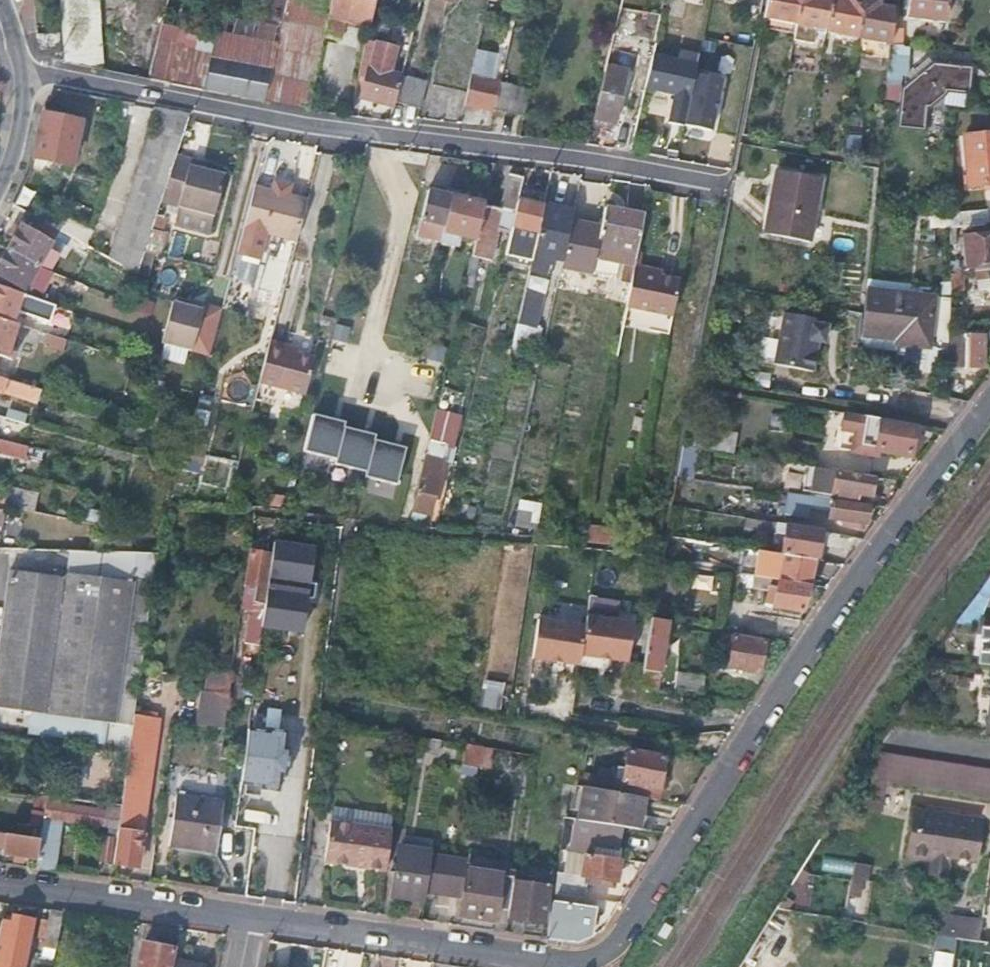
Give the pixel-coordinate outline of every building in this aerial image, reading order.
[(60,26),(81,25),(80,0),(59,0),(60,26)] [(282,29),(288,0),(260,0),(254,23),(282,29)] [(266,103),(311,111),(325,37),(328,17),(331,4),(315,0),(288,0),(282,29),(278,46),(266,103)] [(331,4),(328,17),(345,20),(371,25),(373,17),(376,0),(332,0),(331,4)] [(765,17),(797,23),(798,15),(801,0),(769,0),(765,17)] [(795,34),(794,39),(823,46),(825,30),(832,0),(801,0),(798,15),(797,23),(795,34)] [(825,30),(857,36),(864,0),(832,0),(825,30)] [(857,36),(891,42),(894,8),(882,6),(882,0),(864,0),(857,36)] [(949,0),(911,0),(909,18),(946,21),(947,17),(949,0)] [(947,17),(963,18),(965,0),(949,0),(947,17)] [(221,16),(218,32),(278,46),(282,29),(254,23),(221,16)] [(543,34),(546,20),(531,16),(528,30),(543,34)] [(328,17),(325,37),(341,40),(345,20),(328,17)] [(765,17),(763,27),(795,34),(797,23),(765,17)] [(617,24),(607,67),(629,71),(631,62),(621,60),(629,26),(617,24)] [(205,90),(217,39),(161,27),(150,79),(205,90)] [(63,49),(61,31),(52,33),(38,35),(40,52),(63,49)] [(217,39),(205,90),(266,103),(278,46),(218,32),(217,39)] [(396,102),(401,77),(390,74),(396,47),(367,40),(360,73),(366,74),(362,96),(395,104),(396,102)] [(946,90),(969,92),(972,67),(937,63),(903,88),(900,126),(925,128),(927,104),(931,105),(947,93),(946,90)] [(607,67),(594,120),(610,123),(617,125),(629,71),(607,67)] [(502,75),(473,69),(464,104),(494,110),(501,82),(502,75)] [(724,79),(696,73),(685,125),(713,131),(724,79)] [(425,82),(401,77),(396,102),(421,108),(427,83),(425,82)] [(531,89),(501,82),(494,110),(524,117),(531,89)] [(42,113),(49,115),(50,108),(43,106),(42,113)] [(110,259),(139,275),(146,254),(163,199),(178,153),(190,114),(157,107),(110,259)] [(42,113),(33,156),(73,165),(82,121),(49,115),(42,113)] [(633,139),(638,118),(628,117),(623,138),(633,139)] [(594,120),(589,145),(597,146),(600,127),(608,128),(610,123),(594,120)] [(966,135),(970,186),(989,184),(989,133),(966,135)] [(191,156),(178,153),(163,199),(179,203),(175,221),(210,230),(225,170),(205,166),(190,162),(191,156)] [(207,159),(191,156),(190,162),(205,166),(207,159)] [(821,178),(775,171),(765,234),(810,242),(821,178)] [(512,232),(513,227),(519,201),(525,179),(511,176),(503,209),(498,229),(512,232)] [(265,234),(295,242),(306,200),(287,195),(289,186),(272,181),(270,191),(254,187),(243,228),(237,252),(259,258),(265,234)] [(477,240),(485,205),(430,191),(419,235),(442,241),(445,232),(477,240)] [(513,227),(527,230),(538,232),(544,207),(519,201),(513,227)] [(491,260),(498,229),(503,209),(485,205),(477,240),(473,256),(486,259),(491,260)] [(574,212),(544,206),(544,207),(538,232),(536,246),(530,269),(550,273),(553,259),(563,261),(572,224),(574,212)] [(637,254),(645,215),(606,209),(602,229),(598,248),(617,251),(637,254)] [(952,212),(951,228),(987,225),(987,210),(952,212)] [(22,225),(8,248),(40,266),(49,248),(59,229),(56,228),(33,215),(27,228),(22,225)] [(562,268),(592,274),(598,248),(602,229),(572,224),(563,261),(562,268)] [(528,232),(524,243),(536,246),(538,232),(527,230),(528,232)] [(222,236),(212,234),(207,259),(216,261),(222,236)] [(966,263),(966,268),(989,266),(989,235),(964,237),(966,263)] [(512,302),(522,305),(524,298),(526,288),(530,269),(531,264),(536,246),(524,243),(512,302)] [(8,288),(11,281),(23,287),(27,289),(29,285),(40,266),(8,248),(0,263),(0,286),(8,288)] [(60,253),(49,248),(40,266),(51,271),(60,253)] [(598,248),(592,274),(612,277),(617,251),(598,248)] [(473,256),(467,280),(479,282),(486,259),(473,256)] [(254,262),(239,259),(235,278),(249,282),(254,262)] [(635,265),(658,270),(659,263),(636,259),(635,265)] [(966,263),(951,264),(951,273),(962,272),(966,272),(966,268),(966,263)] [(648,326),(668,329),(679,274),(658,270),(635,265),(628,302),(651,306),(648,326)] [(42,292),(54,272),(51,271),(40,266),(29,285),(42,292)] [(979,271),(980,289),(989,288),(989,270),(979,271)] [(962,272),(951,273),(952,291),(964,289),(962,272)] [(11,281),(8,288),(21,293),(23,287),(11,281)] [(0,286),(0,312),(17,318),(20,311),(51,321),(56,304),(21,293),(8,288),(0,286)] [(867,290),(864,313),(862,336),(907,341),(908,334),(932,336),(935,297),(867,290)] [(149,295),(135,292),(132,307),(146,310),(149,295)] [(542,302),(524,298),(522,305),(518,323),(537,327),(542,302)] [(190,299),(189,305),(204,308),(205,302),(190,299)] [(175,301),(164,340),(164,343),(211,354),(223,306),(205,302),(204,308),(189,305),(175,301)] [(786,314),(777,365),(815,372),(820,342),(828,344),(831,326),(824,325),(824,320),(786,314)] [(0,318),(0,355),(12,359),(14,359),(16,352),(11,350),(20,324),(0,318)] [(348,378),(361,331),(338,324),(325,371),(348,378)] [(950,334),(949,352),(952,352),(952,367),(968,367),(969,334),(950,334)] [(969,334),(968,367),(985,367),(986,335),(969,334)] [(68,339),(54,335),(50,350),(64,354),(68,339)] [(284,341),(270,338),(259,380),(304,391),(313,353),(283,346),(284,341)] [(7,378),(17,381),(21,361),(14,359),(12,359),(7,378)] [(38,399),(41,388),(17,381),(7,378),(0,376),(0,389),(38,399)] [(846,413),(840,450),(879,456),(879,451),(912,456),(916,425),(846,413)] [(344,423),(311,416),(303,453),(335,461),(344,423)] [(443,460),(453,463),(463,425),(435,417),(410,520),(424,522),(425,515),(429,515),(443,460)] [(738,432),(695,425),(691,447),(734,454),(738,432)] [(377,435),(344,428),(335,465),(368,473),(377,435)] [(22,444),(0,439),(0,450),(20,455),(22,444)] [(410,449),(377,441),(368,478),(401,486),(410,449)] [(874,478),(818,468),(814,493),(857,500),(858,493),(872,495),(874,478)] [(12,486),(5,486),(4,487),(0,487),(0,510),(6,511),(8,511),(8,506),(9,507),(12,486)] [(9,507),(21,509),(23,488),(12,486),(9,507)] [(832,499),(783,492),(782,505),(788,507),(787,514),(808,517),(810,507),(830,509),(832,499)] [(519,499),(516,525),(539,527),(541,501),(519,499)] [(832,499),(830,509),(829,519),(843,522),(843,527),(860,530),(861,525),(866,524),(869,505),(832,499)] [(789,524),(749,518),(748,528),(787,534),(789,524)] [(787,534),(784,555),(817,560),(819,560),(823,531),(823,529),(789,524),(787,534)] [(585,525),(585,543),(610,544),(611,526),(585,525)] [(314,547),(273,542),(272,555),(262,626),(302,631),(307,594),(304,594),(305,583),(309,583),(314,547)] [(47,710),(135,723),(156,582),(137,579),(139,562),(159,563),(160,551),(118,550),(113,576),(70,569),(68,575),(47,710)] [(262,626),(272,555),(249,551),(241,611),(247,611),(243,641),(260,644),(262,626)] [(780,554),(760,551),(759,560),(779,562),(780,554)] [(784,555),(783,568),(782,581),(810,585),(817,560),(784,555)] [(68,575),(13,568),(0,661),(0,704),(47,710),(68,575)] [(782,581),(780,580),(779,588),(774,604),(774,606),(802,611),(810,585),(782,581)] [(980,596),(989,597),(989,583),(980,596)] [(774,604),(779,588),(771,587),(767,602),(774,604)] [(980,596),(959,625),(969,626),(986,628),(989,628),(989,616),(986,616),(989,606),(989,597),(980,596)] [(583,655),(630,662),(636,622),(588,615),(587,625),(583,655)] [(581,665),(583,655),(587,625),(540,618),(535,658),(581,665)] [(675,621),(653,618),(643,685),(661,688),(669,630),(675,629),(675,621)] [(731,667),(736,636),(724,635),(723,641),(727,642),(723,666),(731,667)] [(766,640),(736,636),(731,667),(761,672),(766,640)] [(231,673),(206,670),(203,688),(200,687),(195,723),(224,727),(231,673)] [(703,690),(705,674),(677,670),(676,687),(703,690)] [(480,707),(502,709),(505,682),(484,680),(480,707)] [(269,731),(248,729),(241,783),(262,786),(261,789),(279,791),(282,774),(287,775),(290,748),(285,748),(287,731),(269,729),(269,731)] [(443,739),(429,737),(427,749),(441,751),(443,739)] [(486,747),(468,744),(465,764),(483,767),(485,754),(486,747)] [(506,750),(486,747),(485,754),(504,757),(506,750)] [(125,831),(140,833),(146,791),(151,792),(156,754),(131,750),(122,805),(122,808),(120,823),(126,823),(125,831)] [(618,779),(585,774),(583,786),(644,797),(658,800),(665,757),(628,751),(626,766),(620,766),(618,779)] [(989,797),(989,770),(886,755),(882,781),(989,797)] [(644,797),(583,786),(577,785),(575,793),(569,792),(564,818),(567,818),(577,820),(623,827),(629,828),(631,813),(642,815),(644,797)] [(38,866),(54,869),(62,820),(110,826),(110,833),(118,835),(120,823),(122,808),(108,805),(106,808),(60,802),(61,796),(48,795),(46,810),(42,837),(39,857),(38,866)] [(222,800),(177,795),(172,845),(217,852),(222,800)] [(394,829),(396,814),(334,805),(332,820),(394,829)] [(17,834),(42,837),(46,810),(34,808),(32,825),(19,824),(17,834)] [(935,850),(952,853),(973,855),(978,817),(915,808),(908,851),(922,854),(933,855),(935,850)] [(639,829),(642,815),(631,813),(629,828),(639,829)] [(327,860),(387,869),(394,829),(332,820),(327,860)] [(571,850),(588,853),(618,858),(623,827),(577,820),(571,850)] [(118,836),(114,862),(147,866),(148,851),(145,850),(137,849),(140,833),(125,831),(126,823),(120,823),(118,835),(118,836)] [(39,857),(42,837),(17,834),(0,831),(0,847),(3,847),(3,852),(39,857)] [(137,849),(145,850),(147,834),(140,833),(137,849)] [(114,862),(118,836),(104,834),(100,860),(114,862)] [(435,838),(405,834),(403,846),(433,850),(435,838)] [(392,894),(425,900),(425,896),(431,861),(433,850),(403,846),(400,845),(392,894)] [(950,872),(952,853),(935,850),(933,855),(932,869),(950,872)] [(558,871),(554,893),(584,898),(588,876),(618,880),(621,859),(618,858),(588,853),(585,875),(558,871)] [(431,861),(425,896),(461,901),(467,866),(431,861)] [(509,910),(508,917),(546,922),(551,886),(523,883),(526,863),(517,861),(515,874),(509,910)] [(862,915),(874,865),(856,861),(844,911),(862,915)] [(461,901),(459,916),(496,921),(499,909),(509,910),(515,874),(467,866),(461,901)] [(553,902),(547,938),(577,942),(592,935),(596,907),(553,902)] [(56,950),(64,910),(51,908),(45,948),(56,950)] [(935,949),(956,952),(958,937),(981,941),(985,920),(941,912),(935,949)] [(36,919),(14,915),(12,922),(2,920),(0,928),(0,966),(27,966),(36,919)] [(139,966),(170,966),(173,948),(144,942),(139,966)]
